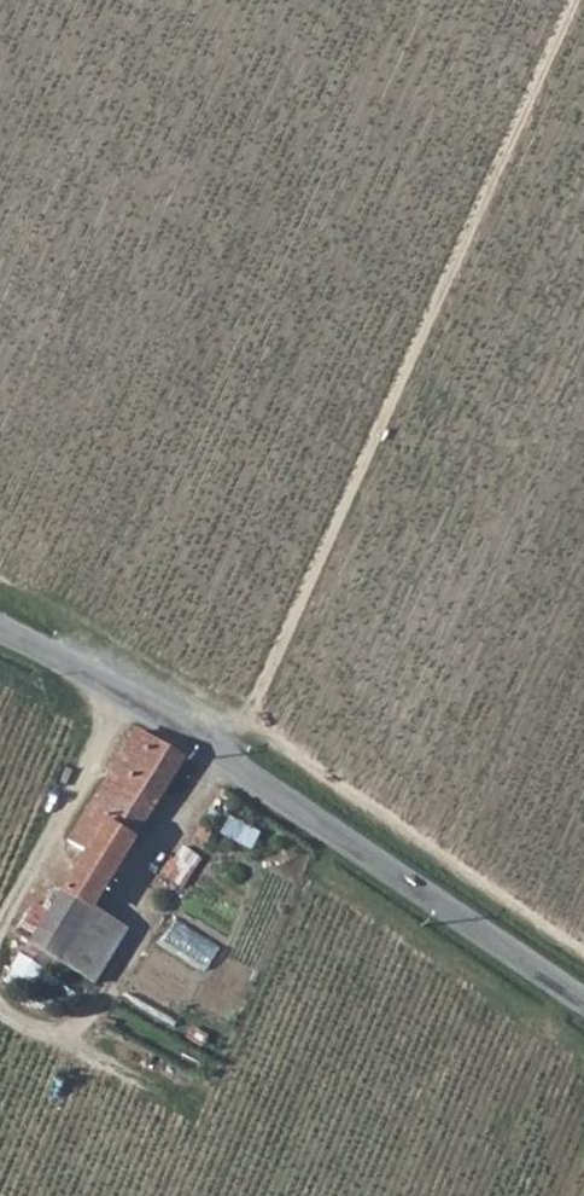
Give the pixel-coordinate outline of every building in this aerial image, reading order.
[(80,852),(19,953),(29,960),(37,948),(93,982),(125,929),(87,907),(176,761),(131,732),(67,842),(80,852)]
